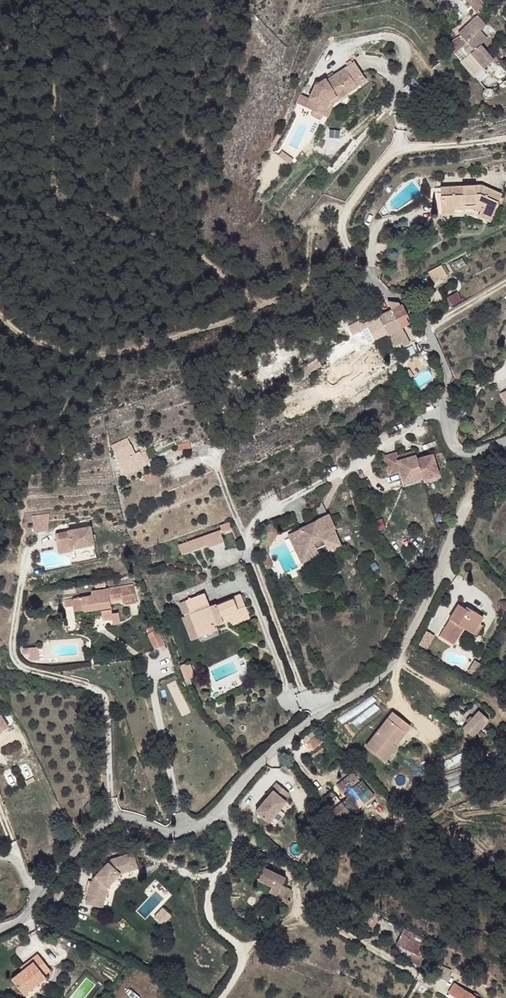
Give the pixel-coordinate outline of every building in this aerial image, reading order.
[(480,0),(466,0),(479,14),(486,7),(480,0)] [(486,24),(478,15),(459,33),(461,35),(450,43),(447,45),(455,53),(462,47),(465,50),(470,45),(474,49),(461,60),(476,77),(495,61),(480,44),(487,38),(480,30),(486,24)] [(464,27),(459,32),(459,33),(478,15),(473,20),(464,27)] [(473,20),(468,15),(460,22),(464,27),(473,20)] [(446,71),(440,62),(432,68),(438,77),(446,71)] [(331,100),(337,96),(336,95),(333,91),(342,85),(345,90),(355,83),(345,68),(321,84),(320,82),(319,82),(318,82),(317,82),(316,83),(315,83),(315,84),(315,85),(315,86),(309,99),(306,107),(313,110),(311,114),(321,119),(323,115),(324,115),(331,100)] [(357,87),(355,83),(345,90),(347,94),(357,87)] [(345,90),(342,85),(333,91),(336,95),(345,90)] [(339,100),(337,96),(331,100),(324,115),(328,117),(334,103),(339,100)] [(485,192),(466,192),(463,192),(463,194),(441,195),(442,209),(454,208),(454,206),(465,205),(465,203),(474,202),(475,205),(482,209),(480,211),(491,216),(501,194),(498,192),(485,192)] [(491,216),(480,211),(478,217),(489,221),(491,216)] [(447,275),(441,264),(428,272),(434,282),(447,275)] [(408,316),(402,304),(400,305),(399,303),(392,307),(392,309),(401,327),(409,324),(406,317),(408,316)] [(401,327),(392,309),(379,316),(387,333),(387,334),(396,330),(401,327)] [(348,325),(352,334),(368,327),(374,340),(380,337),(381,340),(386,338),(384,335),(387,333),(379,316),(366,322),(363,318),(348,325)] [(405,335),(401,327),(396,330),(400,337),(405,335)] [(400,337),(396,330),(387,334),(393,346),(402,342),(400,337)] [(419,351),(414,342),(407,344),(395,350),(399,359),(398,360),(401,366),(403,365),(404,363),(406,358),(410,356),(419,351)] [(321,365),(317,359),(301,369),(305,375),(321,365)] [(131,444),(127,437),(111,445),(114,452),(131,444)] [(189,442),(177,445),(179,451),(191,448),(189,442)] [(140,453),(140,451),(135,453),(131,444),(114,452),(125,474),(146,464),(145,464),(140,453)] [(206,445),(193,448),(189,451),(192,457),(207,455),(208,447),(206,445)] [(415,450),(397,455),(399,460),(416,455),(415,450)] [(150,462),(145,451),(140,453),(145,464),(150,462)] [(417,459),(416,455),(399,460),(397,455),(396,453),(384,456),(388,470),(400,466),(401,471),(403,478),(411,475),(413,479),(422,477),(423,479),(439,474),(433,454),(417,459)] [(161,479),(156,469),(143,475),(147,485),(161,479)] [(51,513),(34,513),(35,529),(48,529),(51,513)] [(334,530),(327,515),(317,519),(314,528),(306,531),(301,529),(289,534),(297,551),(310,555),(318,551),(316,549),(325,544),(328,549),(339,544),(335,534),(331,536),(329,532),(334,530)] [(232,529),(229,521),(220,525),(221,529),(220,530),(221,533),(232,529)] [(91,526),(68,530),(69,531),(57,534),(56,536),(58,551),(61,553),(72,551),(72,548),(94,544),(91,526)] [(221,533),(220,530),(203,535),(207,545),(208,547),(224,541),(221,533)] [(203,535),(178,545),(182,554),(207,545),(203,535)] [(310,555),(297,551),(302,562),(319,554),(318,551),(310,555)] [(135,583),(109,590),(112,603),(124,600),(126,606),(140,603),(135,583)] [(111,621),(112,627),(123,625),(121,614),(115,616),(112,603),(109,590),(92,594),(91,598),(71,603),(71,611),(73,616),(81,614),(83,615),(99,612),(101,620),(109,619),(111,621)] [(240,594),(210,606),(205,593),(185,601),(180,603),(185,616),(183,617),(192,639),(204,634),(202,630),(231,619),(233,624),(243,620),(241,617),(249,614),(240,594)] [(71,611),(71,603),(63,605),(65,613),(71,611)] [(484,617),(466,606),(465,608),(459,604),(440,635),(455,644),(465,628),(473,633),(480,623),(484,617)] [(483,625),(480,623),(473,633),(476,635),(483,625)] [(38,647),(23,648),(24,654),(30,653),(30,661),(39,660),(38,647)] [(478,667),(483,659),(479,657),(475,666),(478,667)] [(194,676),(189,662),(180,665),(186,681),(190,679),(189,678),(194,676)] [(489,719),(479,710),(472,718),(468,723),(463,728),(473,737),(489,719)] [(411,725),(393,712),(366,746),(385,761),(397,746),(393,743),(402,730),(405,732),(411,725)] [(9,726),(0,714),(0,732),(9,726)] [(309,743),(317,750),(325,742),(317,735),(309,743)] [(374,796),(361,780),(360,781),(353,772),(337,785),(346,798),(341,802),(333,791),(321,801),(326,806),(330,811),(332,810),(342,822),(358,810),(358,809),(374,796)] [(289,793),(277,783),(271,789),(273,790),(268,796),(256,811),(269,822),(286,801),(284,799),(289,793)] [(138,868),(133,853),(112,859),(93,879),(92,883),(91,883),(86,904),(95,906),(97,895),(106,897),(108,887),(121,874),(138,868)] [(286,877),(264,867),(258,880),(271,886),(269,891),(277,895),(273,903),(285,910),(290,901),(287,899),(292,890),(282,885),(286,877)] [(320,885),(312,880),(307,887),(315,893),(320,885)] [(106,897),(97,895),(95,906),(103,908),(106,897)] [(157,916),(165,925),(173,918),(166,909),(157,916)] [(369,909),(362,924),(373,929),(380,915),(369,909)] [(426,939),(404,928),(396,944),(413,952),(409,960),(418,965),(418,964),(420,965),(424,957),(418,954),(422,947),(426,939)] [(427,951),(422,947),(418,954),(424,957),(427,951)] [(44,975),(40,970),(46,965),(38,954),(32,959),(34,961),(23,970),(12,979),(24,995),(46,977),(44,975)] [(34,961),(32,959),(21,967),(23,970),(34,961)] [(50,970),(46,965),(40,970),(44,975),(50,970)] [(492,975),(482,967),(474,975),(487,986),(491,982),(488,979),(492,975)] [(454,982),(448,992),(456,997),(478,997),(454,982)]
